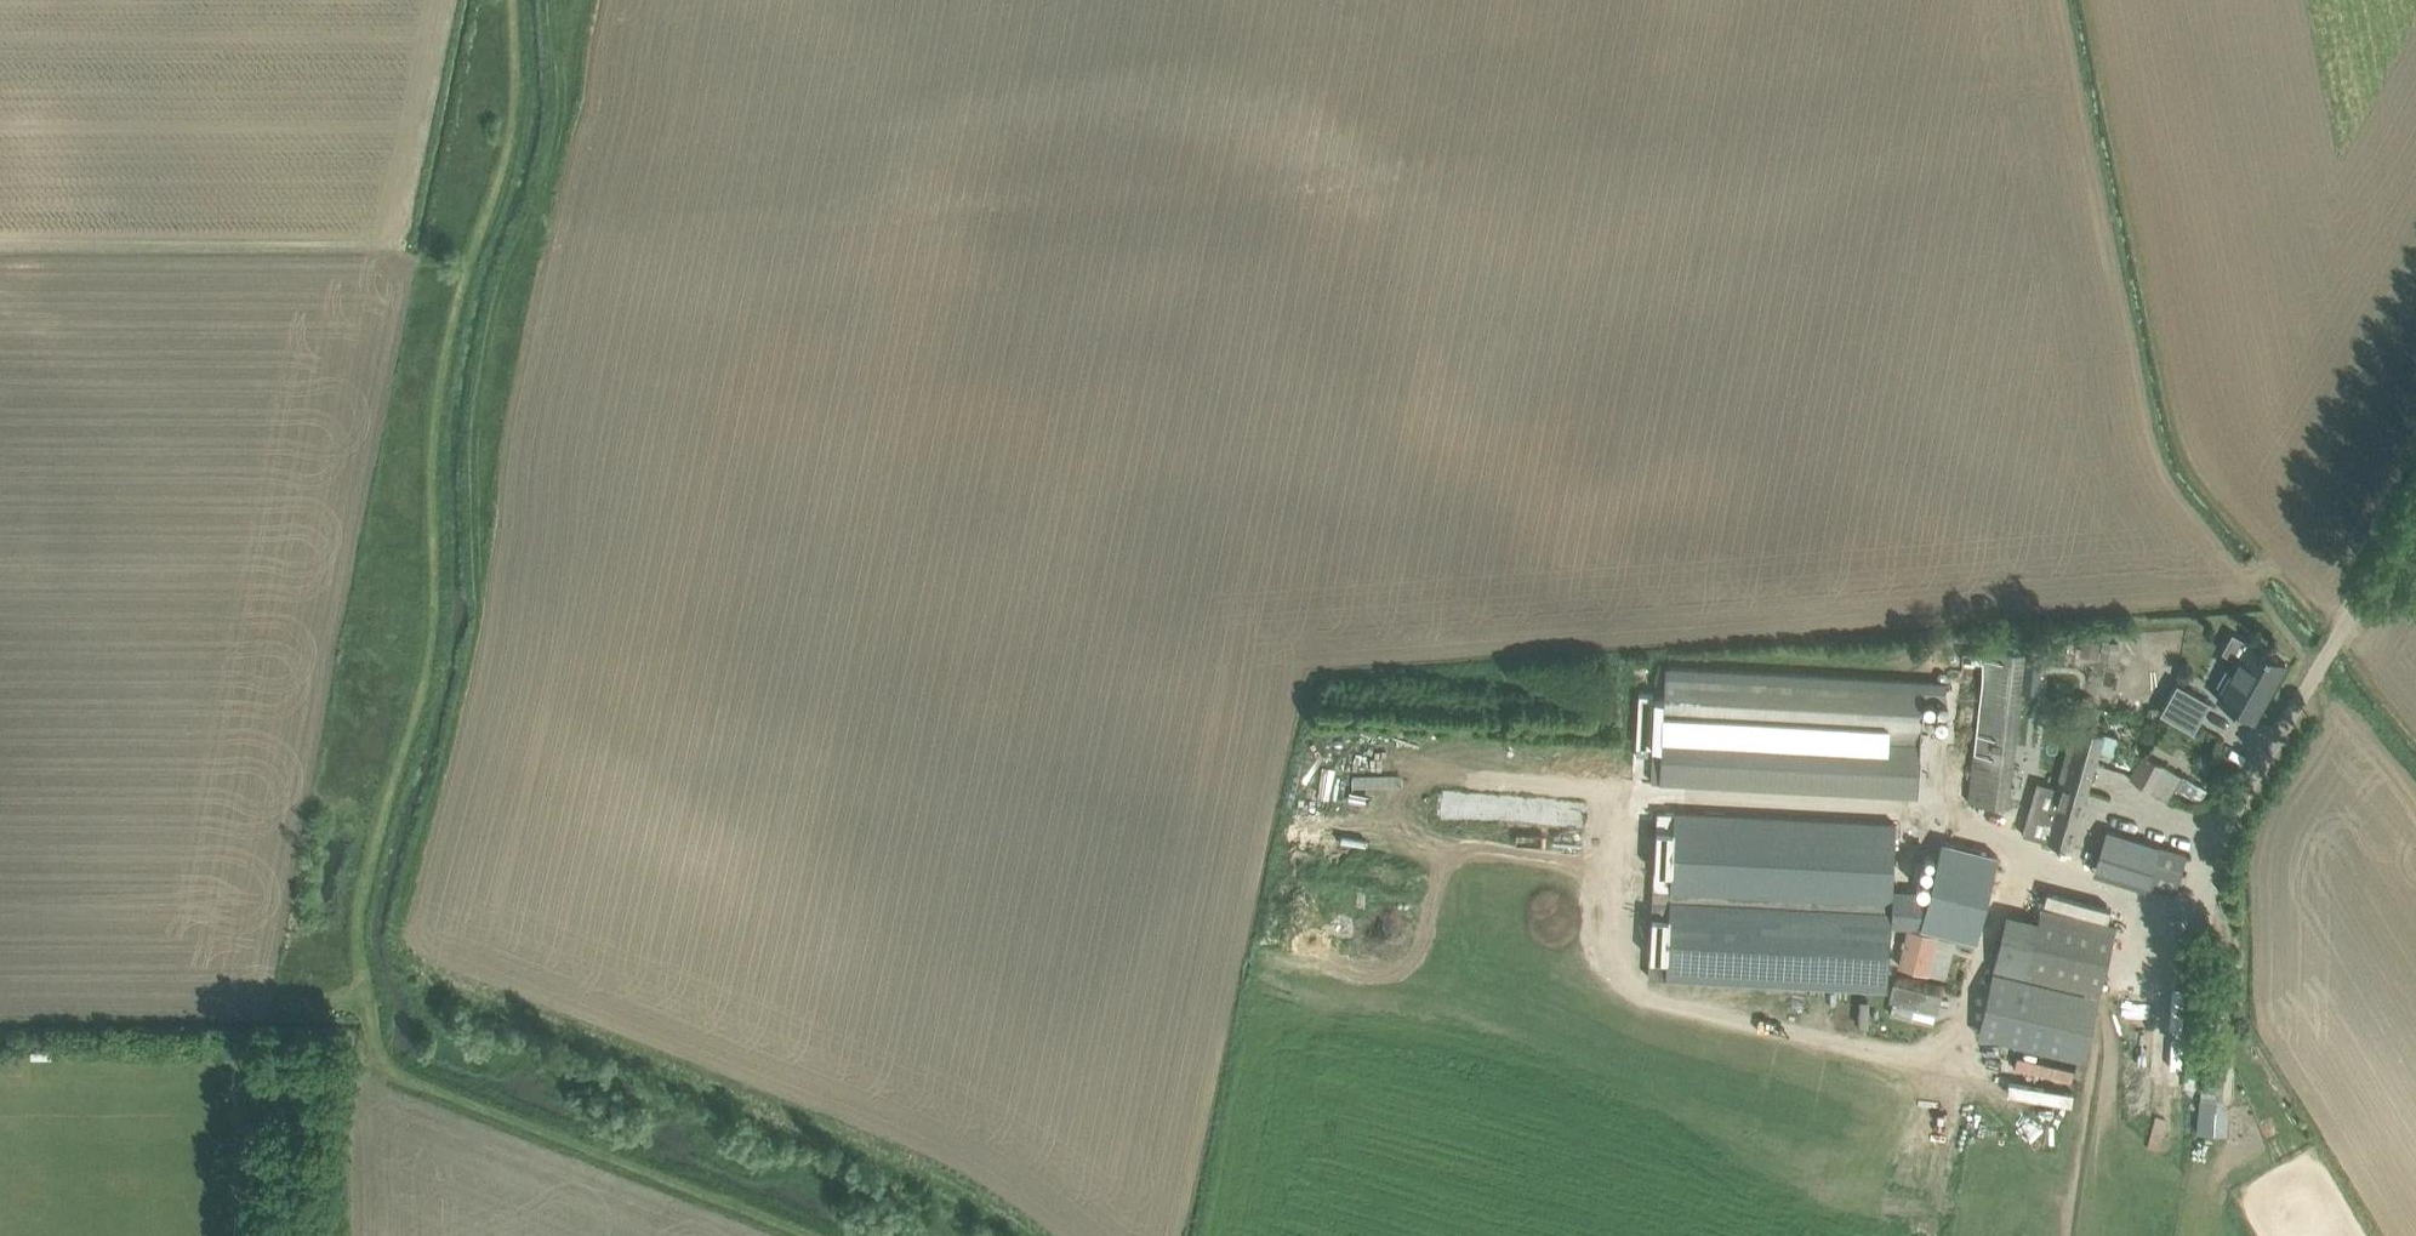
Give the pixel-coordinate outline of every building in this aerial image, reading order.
[(2242,661),(2220,699),(2255,720),(2289,664),(2237,633),(2225,652),(2242,661)] [(2010,807),(2026,653),(1987,649),(1970,802),(2010,807)] [(1924,682),(1675,669),(1669,784),(1918,797),(1924,682)] [(2180,682),(2162,711),(2195,731),(2213,701),(2180,682)] [(2043,839),(2048,840),(2071,847),(2105,732),(2076,724),(2050,812),(2028,806),(2023,834),(2043,839)] [(2183,774),(2177,771),(2145,752),(2131,777),(2168,800),(2183,774)] [(1668,808),(1659,970),(1898,982),(1906,820),(1668,808)] [(2157,845),(2144,885),(2172,894),(2184,853),(2157,845)] [(1998,853),(1979,849),(1975,863),(1936,853),(1918,925),(1979,941),(1997,868),(1994,867),(1998,853)] [(2113,932),(2040,915),(2037,930),(2004,922),(1993,967),(2099,992),(2113,932)] [(1908,932),(1899,969),(1946,981),(1956,943),(1908,932)] [(1937,1013),(1942,994),(1895,982),(1890,1001),(1937,1013)] [(2227,1101),(2220,1101),(2223,1036),(2201,1035),(2198,1132),(2226,1133),(2227,1101)]
